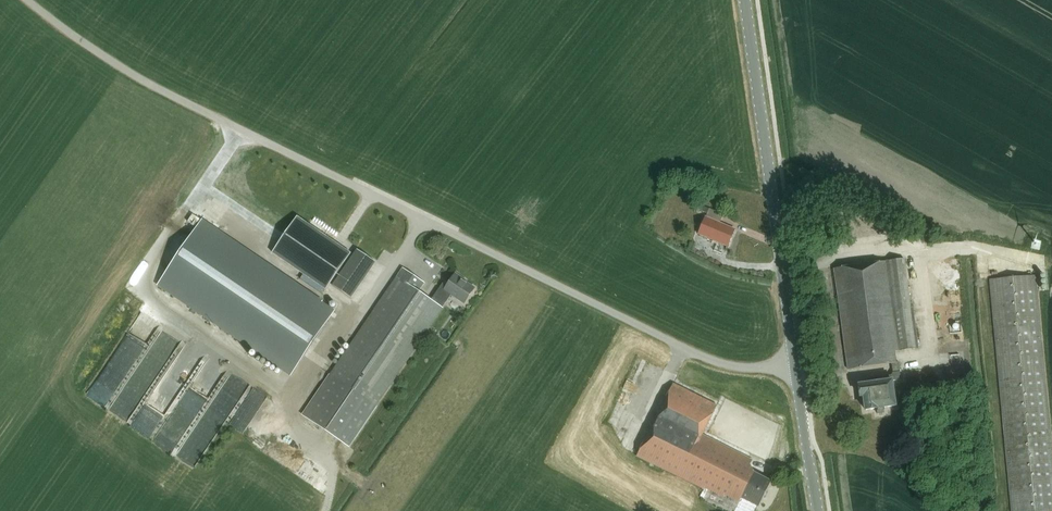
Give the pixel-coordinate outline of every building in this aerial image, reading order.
[(710,211),(700,207),(698,211),(708,215),(710,211)] [(199,224),(201,218),(193,214),(190,220),(199,224)] [(327,289),(352,253),(298,216),(273,252),(327,289)] [(735,231),(706,218),(699,235),(727,248),(735,231)] [(202,221),(158,285),(291,375),(335,310),(202,221)] [(351,297),(376,261),(358,249),(333,285),(351,297)] [(894,353),(917,350),(912,309),(909,309),(902,260),(833,269),(848,369),(891,363),(892,374),(891,376),(870,379),(871,385),(858,387),(860,397),(862,397),(864,411),(876,409),(877,414),(885,413),(884,408),(895,407),(892,382),(900,381),(897,363),(896,363),(894,353)] [(432,299),(419,291),(425,283),(403,268),(303,415),(349,446),(377,406),(444,308),(443,307),(452,294),(465,303),(475,288),(466,282),(467,281),(456,273),(447,285),(443,283),(432,299)] [(1037,275),(990,279),(1012,510),(1051,510),(1051,440),(1037,275)] [(131,417),(185,342),(161,325),(156,332),(155,343),(149,351),(125,349),(127,357),(118,359),(126,360),(124,362),(129,365),(128,370),(137,376),(121,375),(114,384),(101,374),(87,394),(105,406),(118,388),(126,388),(128,394),(116,397),(115,404),(118,406),(118,401),(124,401),(124,409),(119,410),(121,417),(124,419),(131,417)] [(205,417),(230,367),(208,356),(182,406),(205,417)] [(947,371),(948,382),(965,380),(965,370),(947,371)] [(759,506),(771,481),(754,472),(751,464),(753,460),(703,435),(718,405),(674,383),(638,456),(704,489),(705,487),(723,496),(724,494),(739,501),(741,497),(759,506)] [(734,510),(738,505),(728,498),(724,503),(734,510)]
